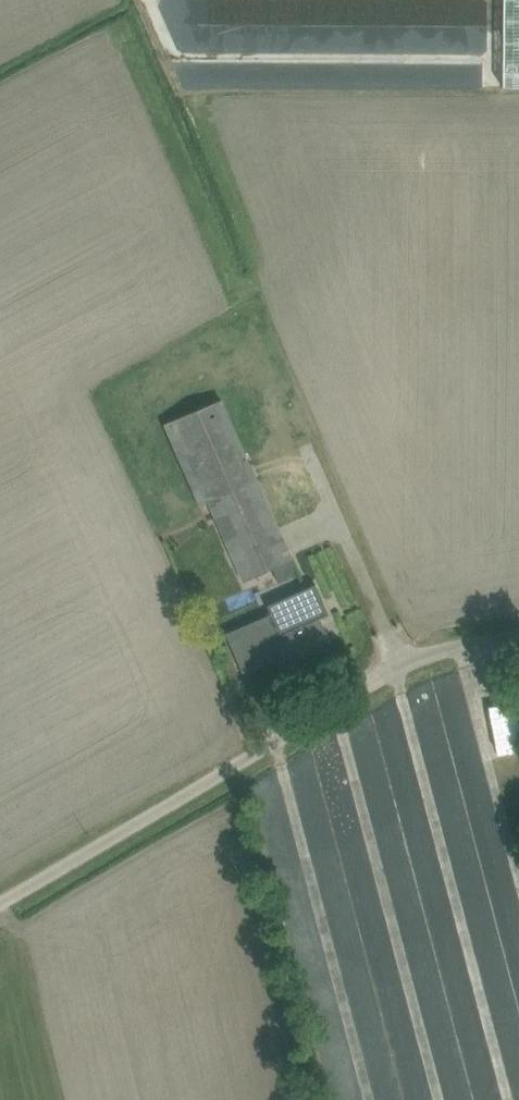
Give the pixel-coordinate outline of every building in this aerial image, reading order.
[(502,86),(518,87),(518,0),(502,0),(502,86)] [(209,367),(156,389),(234,578),(260,567),(272,596),(263,599),(268,612),(233,626),(246,657),(280,643),(284,654),(321,639),(301,590),(295,593),(279,554),(285,551),(209,367)] [(250,594),(216,609),(220,620),(255,605),(250,594)] [(486,751),(514,748),(510,706),(481,709),(486,751)]
